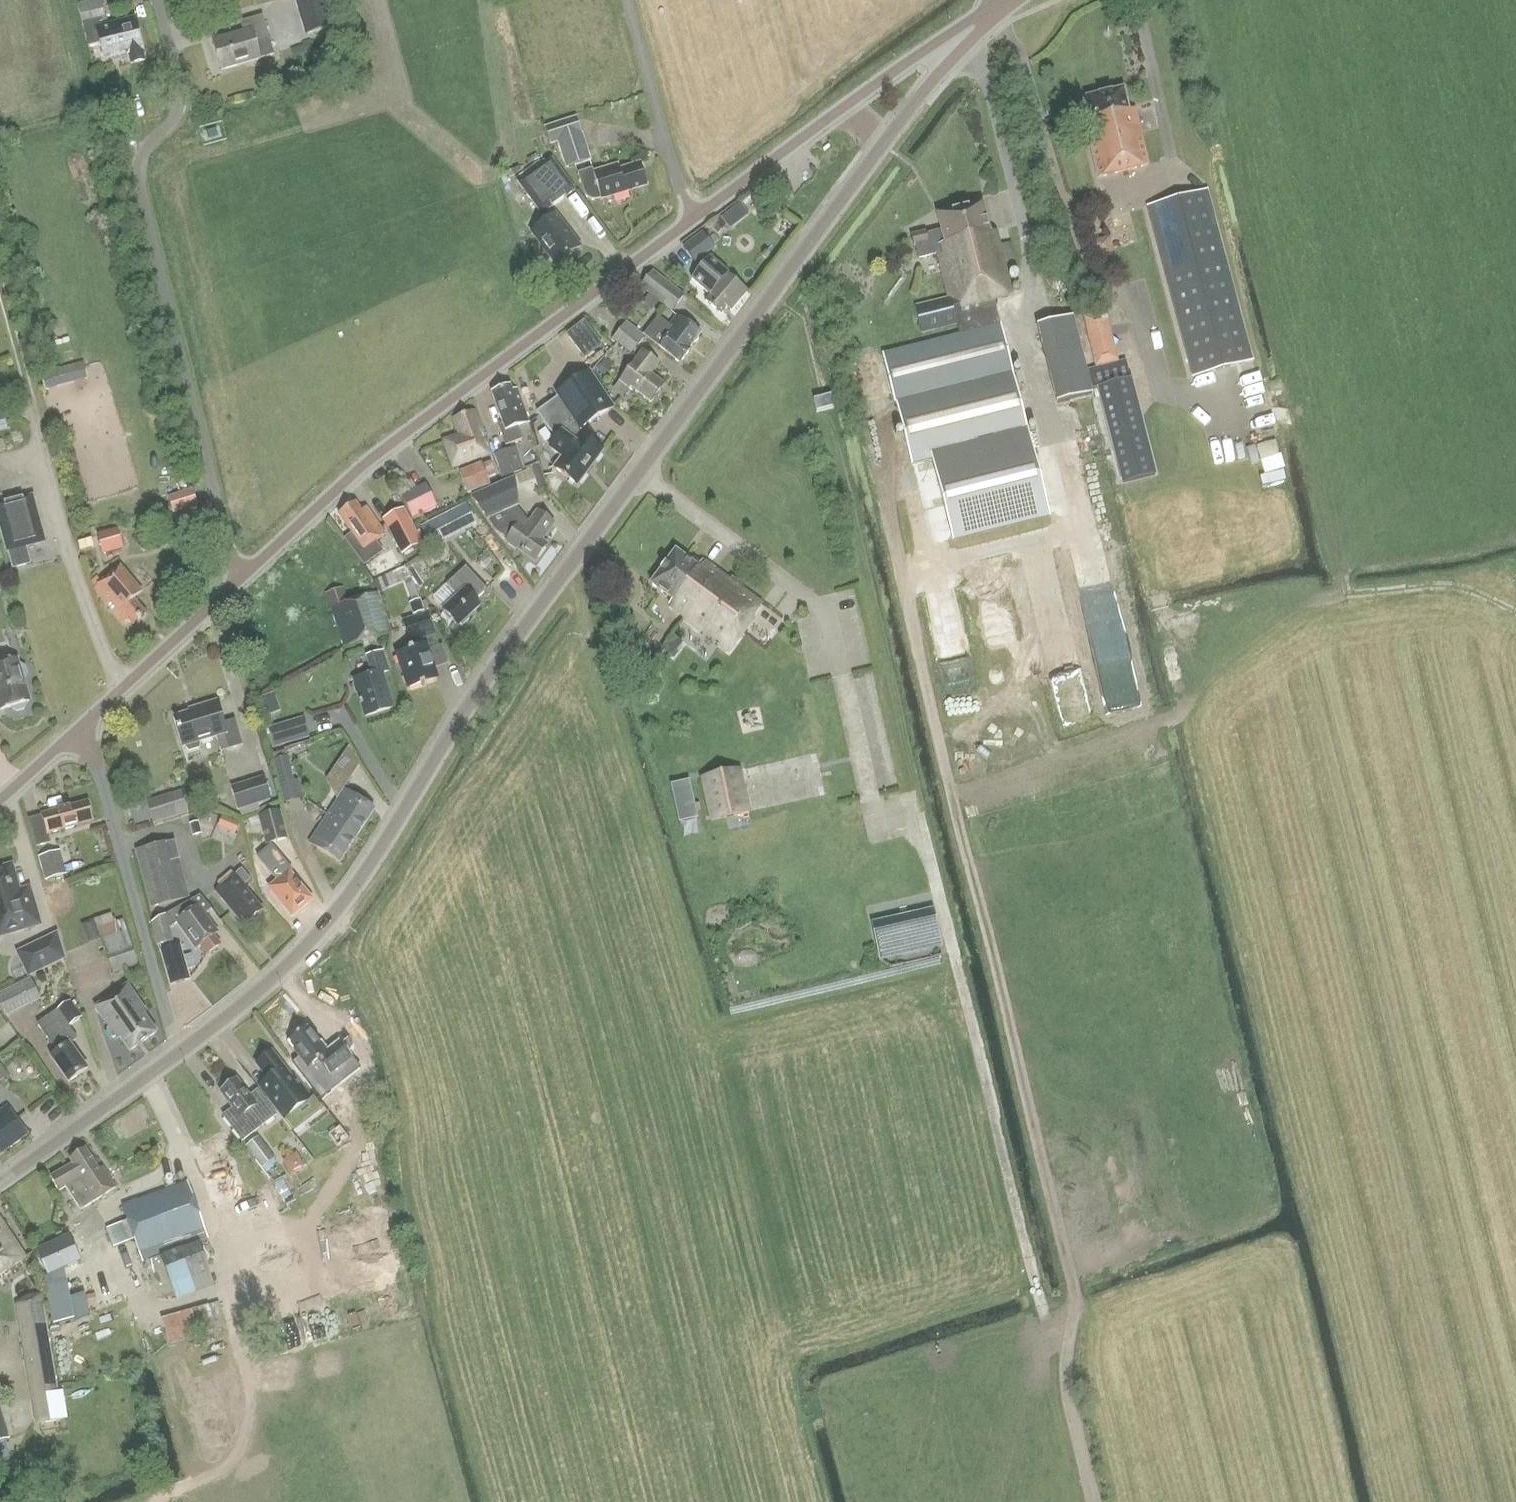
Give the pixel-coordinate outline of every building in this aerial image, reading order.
[(87,48),(88,47),(100,44),(104,59),(127,52),(127,54),(129,54),(132,65),(147,61),(143,49),(135,20),(102,29),(100,23),(103,22),(97,0),(90,0),(77,4),(83,27),(81,28),(87,48)] [(328,0),(299,0),(309,34),(335,27),(328,0)] [(273,56),(269,42),(263,18),(242,23),(245,34),(213,42),(221,71),(261,60),(260,59),(273,56)] [(1083,122),(1093,161),(1097,179),(1147,166),(1133,109),(1128,111),(1122,89),(1086,98),(1091,120),(1083,122)] [(1076,115),(1065,117),(1067,125),(1078,123),(1076,115)] [(558,142),(566,167),(589,159),(575,117),(545,127),(551,144),(558,142)] [(541,215),(574,190),(548,156),(516,180),(541,215)] [(639,165),(620,170),(619,166),(605,170),(605,171),(596,174),(594,168),(579,173),(585,195),(586,196),(587,198),(588,199),(590,200),(593,201),(595,201),(597,201),(645,187),(639,165)] [(1189,379),(1249,364),(1206,193),(1146,208),(1189,379)] [(731,210),(739,222),(749,214),(740,203),(731,210)] [(950,535),(1047,510),(1013,374),(1000,323),(999,323),(993,300),(1012,295),(1006,270),(1017,268),(1010,242),(999,244),(995,230),(989,232),(982,204),(936,215),(940,231),(925,235),(925,233),(910,237),(913,247),(915,247),(919,260),(937,255),(949,299),(915,308),(922,335),(956,326),(958,337),(881,356),(893,404),(894,404),(910,465),(930,459),(950,535)] [(556,214),(531,232),(557,265),(580,247),(556,214)] [(719,219),(713,227),(718,232),(725,224),(719,219)] [(684,247),(695,262),(714,248),(703,233),(684,247)] [(1111,248),(1108,236),(1090,241),(1093,252),(1111,248)] [(726,307),(731,311),(748,291),(720,267),(724,263),(713,254),(691,278),(710,295),(704,301),(721,314),(726,307)] [(685,295),(653,270),(640,287),(672,311),(685,295)] [(689,348),(700,334),(676,315),(667,326),(656,317),(643,335),(680,363),(691,349),(689,348)] [(1105,316),(1084,321),(1096,369),(1116,364),(1105,316)] [(1093,394),(1073,318),(1037,327),(1057,403),(1093,394)] [(565,336),(575,348),(592,334),(583,322),(565,336)] [(631,354),(644,338),(625,323),(612,340),(631,354)] [(642,351),(637,358),(619,381),(629,388),(630,386),(651,402),(664,384),(651,374),(659,364),(642,351)] [(42,372),(47,390),(90,379),(85,360),(42,372)] [(597,369),(604,375),(612,365),(605,360),(597,369)] [(579,435),(586,426),(585,424),(612,406),(590,372),(562,390),(559,398),(537,415),(558,439),(551,448),(563,457),(555,468),(577,485),(602,452),(579,435)] [(1132,380),(1098,388),(1123,485),(1156,477),(1132,380)] [(614,389),(623,396),(629,388),(619,381),(614,389)] [(503,428),(509,444),(521,440),(516,427),(526,423),(515,391),(511,392),(510,388),(494,394),(506,427),(503,428)] [(816,413),(831,409),(829,398),(813,401),(816,413)] [(453,420),(460,440),(445,446),(453,468),(483,456),(480,448),(487,445),(474,411),(453,420)] [(1282,470),(1280,446),(1263,447),(1264,471),(1282,470)] [(494,455),(502,478),(525,470),(517,447),(494,455)] [(470,492),(493,483),(484,463),(462,472),(470,492)] [(530,523),(511,510),(518,507),(513,480),(472,497),(487,521),(496,532),(495,532),(508,540),(507,541),(509,542),(508,545),(516,550),(517,548),(536,561),(547,545),(540,540),(553,522),(538,512),(530,523)] [(197,504),(191,485),(168,492),(174,511),(197,504)] [(401,497),(411,518),(436,506),(426,485),(401,497)] [(0,506),(0,524),(8,552),(13,569),(31,564),(26,547),(45,542),(33,497),(0,506)] [(362,509),(356,501),(340,512),(353,532),(343,539),(362,565),(381,550),(374,541),(385,533),(367,506),(362,509)] [(477,524),(466,502),(420,526),(431,548),(477,524)] [(404,507),(383,518),(401,554),(422,544),(404,507)] [(119,528),(98,534),(104,555),(125,549),(119,528)] [(374,576),(400,562),(393,548),(367,561),(374,576)] [(752,615),(763,601),(704,559),(702,562),(694,556),(691,560),(676,549),(651,584),(672,600),(669,604),(685,616),(684,618),(702,631),(705,627),(723,639),(720,644),(730,651),(755,617),(752,615)] [(95,584),(127,620),(129,619),(133,623),(146,612),(131,595),(138,588),(117,564),(95,584)] [(405,569),(376,581),(381,592),(411,579),(405,569)] [(475,600),(487,589),(474,575),(462,586),(466,591),(444,610),(459,625),(480,606),(475,600)] [(279,586),(295,639),(315,633),(318,645),(341,638),(329,599),(318,603),(309,576),(279,586)] [(345,647),(392,632),(379,592),(348,602),(344,589),(328,594),(345,647)] [(421,599),(409,603),(413,615),(425,612),(421,599)] [(652,619),(661,625),(668,615),(659,609),(652,619)] [(432,622),(431,622),(427,612),(402,620),(412,650),(400,653),(411,688),(438,679),(428,650),(439,646),(432,622)] [(670,656),(680,642),(671,634),(660,648),(670,656)] [(382,673),(390,671),(384,650),(366,656),(371,674),(354,679),(365,716),(393,708),(382,673)] [(25,667),(21,665),(18,666),(16,659),(0,664),(0,709),(0,710),(12,707),(13,709),(17,711),(25,709),(27,705),(26,702),(29,701),(23,680),(25,679),(27,675),(25,667)] [(229,749),(244,744),(236,719),(224,723),(217,700),(190,709),(191,711),(175,717),(185,746),(224,734),(229,749)] [(308,732),(302,716),(269,727),(275,743),(308,732)] [(291,760),(301,756),(298,747),(288,751),(291,760)] [(353,774),(342,756),(336,764),(346,783),(353,774)] [(295,781),(288,757),(274,761),(281,785),(295,781)] [(751,813),(741,768),(699,777),(709,822),(751,813)] [(241,809),(272,798),(265,777),(234,787),(241,809)] [(689,780),(662,783),(670,827),(697,825),(689,780)] [(357,834),(373,809),(345,790),(329,816),(357,834)] [(189,813),(182,791),(146,802),(154,824),(189,813)] [(72,807),(72,805),(42,813),(43,815),(30,819),(37,846),(51,842),(48,834),(74,827),(76,825),(93,821),(88,803),(72,807)] [(289,839),(281,810),(258,816),(266,845),(289,839)] [(339,862),(357,834),(329,816),(311,843),(339,862)] [(199,822),(190,825),(193,837),(202,835),(199,822)] [(189,897),(174,841),(136,851),(151,907),(189,897)] [(63,874),(57,851),(40,856),(46,879),(63,874)] [(273,853),(270,856),(262,862),(282,886),(274,892),(293,915),(311,900),(273,853)] [(0,867),(0,933),(38,922),(28,887),(18,890),(10,864),(0,867)] [(249,919),(263,908),(248,889),(251,887),(247,881),(251,878),(244,868),(239,872),(238,871),(217,887),(239,916),(244,913),(249,919)] [(188,903),(154,923),(158,944),(173,942),(186,936),(196,950),(203,946),(207,954),(221,945),(212,935),(218,932),(200,905),(194,910),(188,903)] [(872,922),(881,959),(940,946),(932,909),(872,922)] [(103,939),(107,951),(103,952),(104,958),(108,956),(113,973),(137,966),(123,919),(113,922),(111,914),(94,919),(101,939),(103,939)] [(101,940),(94,920),(82,924),(89,944),(101,940)] [(20,952),(31,974),(64,958),(56,934),(20,952)] [(180,943),(161,949),(171,984),(190,979),(180,943)] [(909,960),(914,979),(946,973),(940,952),(909,960)] [(31,979),(0,994),(0,1007),(5,1017),(41,999),(31,979)] [(132,1051),(158,1032),(144,1014),(147,1012),(128,984),(97,1007),(111,1027),(109,1029),(115,1037),(117,1035),(120,1038),(121,1037),(132,1051)] [(69,1026),(82,1017),(71,1001),(39,1023),(58,1050),(52,1054),(70,1080),(88,1068),(70,1043),(78,1038),(69,1026)] [(292,1038),(289,1041),(309,1068),(323,1058),(332,1071),(344,1087),(367,1069),(358,1056),(354,1059),(340,1041),(332,1047),(333,1049),(331,1051),(323,1040),(321,1042),(309,1026),(300,1032),(299,1031),(291,1037),(292,1038)] [(314,1096),(297,1074),(294,1077),(284,1064),(283,1065),(273,1052),(259,1062),(272,1080),(260,1089),(283,1120),(314,1096)] [(265,1133),(275,1125),(248,1090),(247,1091),(237,1079),(222,1090),(232,1102),(231,1103),(241,1117),(249,1111),(265,1133)] [(0,1154),(28,1133),(8,1105),(0,1111),(0,1154)] [(61,1190),(66,1187),(79,1210),(116,1187),(104,1167),(98,1171),(85,1150),(69,1159),(73,1165),(53,1177),(61,1190)] [(295,1154),(282,1161),(290,1174),(302,1166),(295,1154)] [(122,1206),(135,1239),(141,1256),(206,1232),(187,1181),(122,1206)] [(25,1258),(1,1221),(0,1222),(0,1274),(25,1258)] [(113,1246),(130,1240),(123,1221),(107,1227),(113,1246)] [(70,1235),(36,1250),(47,1277),(82,1262),(70,1235)] [(259,1253),(284,1247),(282,1239),(257,1245),(259,1253)] [(176,1298),(214,1285),(199,1244),(161,1258),(174,1294),(176,1298)] [(146,1264),(159,1300),(174,1294),(161,1258),(146,1264)] [(36,1419),(66,1414),(63,1394),(57,1395),(42,1303),(17,1307),(36,1419)] [(226,1326),(219,1303),(163,1319),(170,1343),(226,1326)] [(0,1408),(0,1443),(10,1439),(0,1408)]
